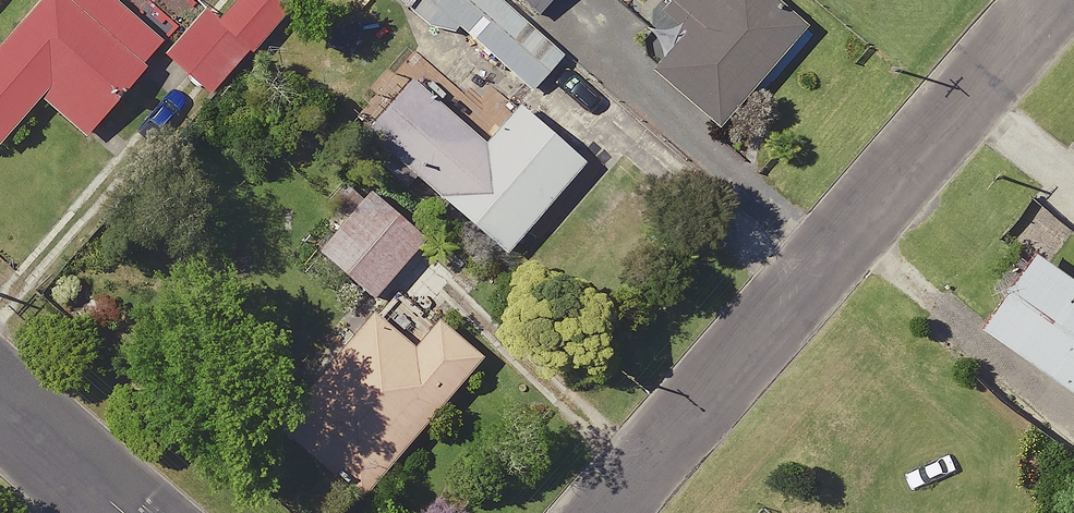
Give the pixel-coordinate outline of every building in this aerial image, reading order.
[(0,38),(0,141),(40,96),(85,136),(146,68),(139,62),(68,0),(34,0),(0,38)] [(115,0),(68,0),(139,62),(159,39),(115,0)] [(217,19),(251,49),(294,0),(234,0),(217,19)] [(502,0),(394,0),(426,27),(454,35),(459,30),(532,91),(565,52),(502,0)] [(538,15),(551,0),(520,0),(538,15)] [(805,22),(778,0),(664,0),(656,10),(682,31),(650,69),(718,126),(805,22)] [(217,19),(203,7),(163,52),(210,94),(251,49),(217,19)] [(505,251),(582,160),(514,102),(483,138),(408,76),(362,131),(505,251)] [(424,235),(370,190),(319,251),(372,295),(424,235)] [(1039,252),(985,327),(1073,389),(1073,276),(1039,252)] [(357,501),(481,354),(437,317),(414,344),(372,309),(271,428),(357,501)]
